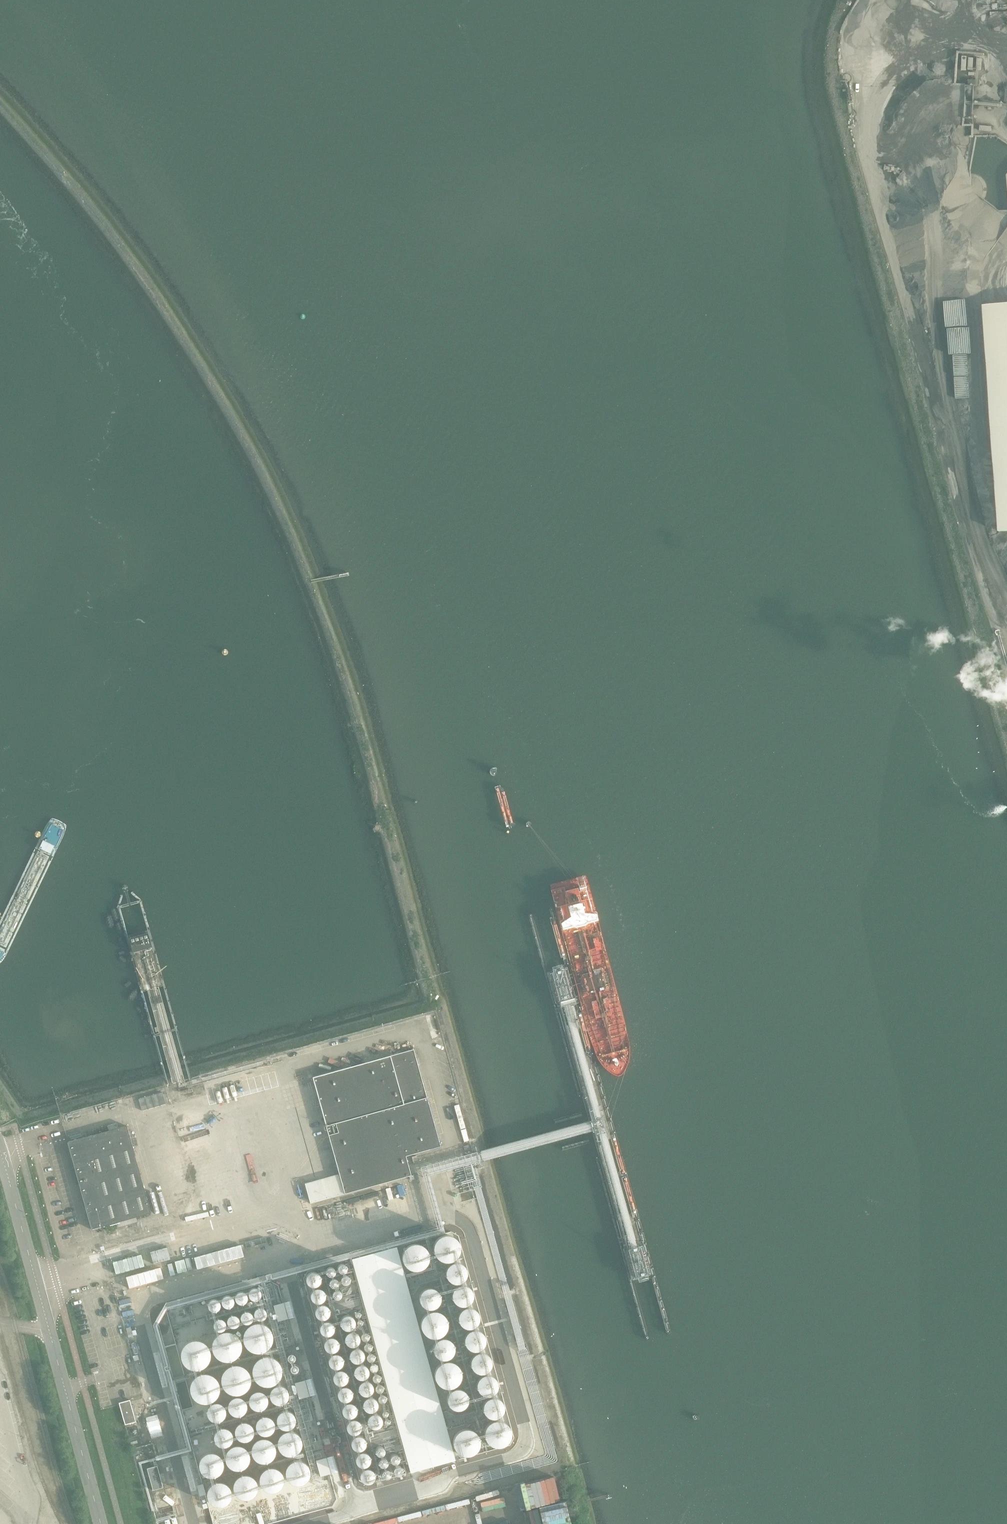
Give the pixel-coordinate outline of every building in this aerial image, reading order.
[(968,299),(947,300),(949,355),(955,354),(957,397),(967,396),(966,356),(963,356),(963,354),(970,354),(968,299)] [(999,533),(1006,533),(1006,311),(984,313),(999,533)] [(413,1049),(310,1078),(339,1175),(345,1195),(400,1178),(409,1175),(404,1157),(440,1147),(413,1049)] [(127,1126),(67,1142),(92,1230),(136,1218),(151,1213),(127,1126)] [(174,1141),(176,1153),(194,1150),(192,1138),(174,1141)] [(441,1236),(438,1238),(435,1241),(434,1245),(433,1248),(434,1252),(435,1256),(438,1259),(441,1261),(445,1262),(449,1262),(452,1261),(456,1259),(458,1256),(460,1252),(460,1249),(460,1245),(458,1241),(456,1238),(452,1236),(449,1235),(445,1235),(441,1236)] [(410,1245),(406,1247),(404,1250),(402,1253),(402,1257),(402,1261),(404,1264),(406,1267),(409,1269),(413,1271),(417,1271),(421,1269),(424,1267),(427,1265),(428,1261),(429,1257),(428,1253),(427,1250),(424,1247),(421,1245),(417,1244),(413,1244),(410,1245)] [(395,1247),(351,1259),(410,1473),(453,1461),(395,1247)] [(449,1265),(447,1267),(446,1269),(445,1272),(445,1275),(446,1278),(448,1280),(450,1282),(453,1283),(456,1283),(459,1283),(461,1282),(463,1280),(465,1278),(466,1275),(466,1272),(466,1269),(464,1267),(462,1265),(460,1263),(457,1262),(454,1262),(451,1263),(449,1265)] [(341,1263),(339,1263),(338,1264),(337,1265),(336,1267),(337,1269),(337,1270),(338,1272),(340,1272),(342,1273),(343,1272),(345,1271),(346,1270),(346,1268),(346,1267),(345,1265),(344,1264),(343,1263),(341,1263)] [(329,1266),(328,1267),(326,1268),(325,1269),(325,1271),(325,1272),(326,1274),(327,1275),(328,1276),(330,1276),(332,1276),(333,1275),(334,1273),(335,1272),(334,1270),(334,1268),(333,1267),(331,1266),(329,1266)] [(314,1271),(311,1271),(308,1272),(306,1275),(305,1278),(306,1281),(307,1283),(310,1285),(313,1286),(315,1285),(318,1284),(320,1282),(321,1279),(320,1276),(319,1273),(317,1271),(314,1271)] [(344,1274),(343,1275),(341,1276),(340,1277),(340,1279),(340,1280),(340,1282),(342,1283),(343,1284),(345,1284),(346,1284),(348,1283),(349,1282),(349,1280),(349,1278),(349,1277),(347,1275),(346,1275),(344,1274)] [(333,1278),(331,1278),(330,1279),(329,1280),(328,1282),(328,1283),(329,1285),(330,1286),(332,1287),(333,1287),(335,1287),(336,1286),(337,1285),(338,1283),(338,1281),(337,1280),(336,1278),(334,1278),(333,1278)] [(256,1283),(254,1283),(253,1283),(252,1284),(251,1285),(250,1286),(249,1287),(249,1288),(249,1290),(249,1291),(250,1292),(251,1294),(252,1294),(253,1295),(254,1295),(256,1295),(257,1295),(259,1295),(260,1294),(261,1293),(261,1292),(262,1290),(262,1289),(262,1288),(261,1286),(260,1285),(260,1284),(258,1283),(257,1283),(256,1283)] [(455,1287),(453,1289),(452,1292),(451,1295),(451,1298),(452,1300),(454,1303),(456,1304),(459,1306),(462,1306),(465,1305),(467,1304),(470,1302),(471,1300),(472,1297),(472,1294),(472,1292),(470,1289),(468,1287),(466,1285),(463,1285),(460,1285),(457,1286),(455,1287)] [(241,1287),(240,1287),(239,1287),(237,1288),(236,1289),(236,1290),(235,1291),(235,1293),(235,1294),(235,1295),(236,1297),(237,1298),(238,1299),(239,1299),(240,1300),(242,1300),(243,1299),(244,1299),(245,1298),(246,1297),(247,1296),(248,1294),(248,1293),(247,1292),(247,1290),(246,1289),(245,1288),(244,1287),(243,1287),(241,1287)] [(318,1288),(315,1288),(313,1290),(311,1292),(310,1295),(310,1298),(312,1300),(314,1302),(317,1303),(320,1303),(323,1301),(324,1299),(325,1296),(325,1293),(323,1290),(321,1289),(318,1288)] [(422,1290),(420,1292),(419,1295),(419,1298),(419,1300),(420,1303),(422,1305),(424,1307),(426,1308),(429,1309),(432,1308),(435,1307),(437,1305),(439,1303),(440,1300),(440,1297),(439,1294),(438,1292),(436,1290),(433,1288),(430,1288),(428,1288),(425,1288),(422,1290)] [(336,1289),(334,1289),(333,1290),(332,1291),(331,1293),(331,1295),(332,1296),(333,1298),(335,1298),(336,1299),(338,1298),(339,1297),(340,1296),(341,1294),(341,1293),(340,1291),(339,1290),(338,1289),(336,1289)] [(228,1291),(227,1291),(225,1291),(224,1292),(223,1293),(222,1294),(222,1295),(221,1297),(221,1298),(222,1299),(222,1301),(223,1302),(224,1302),(226,1303),(227,1303),(228,1304),(230,1303),(231,1303),(232,1302),(233,1301),(234,1300),(234,1298),(234,1297),(234,1296),(234,1294),(233,1293),(232,1292),(231,1291),(230,1291),(228,1291)] [(215,1294),(213,1294),(212,1294),(211,1295),(210,1296),(209,1297),(208,1298),(208,1300),(208,1301),(208,1303),(209,1304),(210,1305),(211,1306),(212,1306),(213,1307),(215,1307),(216,1307),(218,1306),(219,1305),(220,1304),(220,1303),(221,1302),(221,1300),(221,1299),(220,1298),(219,1296),(219,1295),(217,1295),(216,1294),(215,1294)] [(261,1301),(260,1301),(258,1301),(257,1302),(256,1303),(255,1304),(255,1305),(254,1307),(254,1308),(255,1309),(255,1311),(256,1312),(257,1313),(259,1313),(260,1314),(261,1314),(263,1313),(264,1313),(265,1312),(266,1311),(267,1310),(267,1309),(267,1307),(267,1306),(267,1304),(266,1303),(265,1302),(264,1301),(263,1301),(261,1301)] [(322,1304),(320,1305),(317,1306),(315,1308),(314,1311),(315,1314),(316,1317),(318,1319),(321,1319),(324,1319),(327,1318),(329,1315),(330,1312),(329,1309),(328,1307),(325,1305),(322,1304)] [(247,1305),(246,1305),(244,1305),(243,1306),(242,1307),(241,1308),(241,1309),(240,1311),(240,1312),(241,1313),(241,1315),(242,1316),(243,1317),(244,1317),(246,1318),(247,1318),(249,1318),(250,1317),(251,1316),(252,1315),(253,1314),(253,1313),(253,1311),(253,1310),(252,1309),(252,1307),(251,1306),(250,1306),(248,1305),(247,1305)] [(461,1309),(459,1312),(458,1314),(458,1317),(458,1320),(459,1323),(460,1325),(463,1327),(465,1328),(468,1328),(471,1328),(474,1327),(476,1325),(478,1322),(479,1320),(479,1317),(478,1314),(477,1311),(475,1309),(472,1308),(469,1307),(467,1307),(464,1308),(461,1309)] [(234,1309),(232,1309),(231,1309),(230,1310),(229,1311),(228,1312),(227,1313),(227,1315),(227,1316),(227,1317),(228,1319),(229,1320),(230,1321),(231,1321),(232,1322),(234,1322),(235,1321),(237,1321),(238,1320),(239,1319),(239,1318),(240,1317),(240,1315),(240,1314),(239,1312),(238,1311),(237,1310),(236,1310),(235,1309),(234,1309)] [(428,1312),(425,1314),(422,1317),(420,1320),(420,1324),(420,1328),(422,1331),(425,1334),(428,1336),(431,1338),(435,1338),(439,1337),(442,1334),(445,1332),(446,1328),(447,1324),(447,1320),(445,1317),(442,1314),(439,1312),(436,1311),(432,1311),(428,1312)] [(220,1312),(219,1312),(217,1313),(216,1313),(215,1314),(214,1315),(214,1317),(213,1318),(213,1319),(214,1321),(214,1322),(215,1323),(216,1324),(218,1325),(219,1325),(220,1325),(222,1325),(223,1324),(224,1323),(225,1322),(226,1321),(226,1320),(226,1318),(226,1317),(226,1316),(225,1315),(224,1314),(223,1313),(222,1312),(220,1312)] [(347,1315),(344,1315),(341,1317),(339,1319),(339,1322),(339,1325),(340,1328),(343,1329),(346,1330),(349,1330),(351,1328),(353,1326),(354,1323),(354,1320),(352,1318),(350,1316),(347,1315)] [(327,1321),(324,1321),(321,1322),(319,1325),(319,1328),(319,1331),(320,1333),(323,1335),(326,1336),(329,1336),(331,1334),(333,1332),(334,1329),(334,1326),(332,1323),(330,1321),(327,1321)] [(251,1324),(248,1326),(246,1329),(244,1332),(243,1335),(243,1338),(243,1342),(245,1345),(247,1348),(249,1350),(252,1351),(256,1352),(259,1352),(263,1351),(266,1350),(268,1348),(270,1345),(272,1342),(272,1338),(272,1335),(271,1332),(269,1329),(267,1326),(264,1324),(261,1323),(258,1323),(254,1323),(251,1324)] [(467,1332),(465,1334),(464,1336),(463,1339),(464,1342),(465,1345),(466,1347),(469,1349),(471,1350),(474,1350),(477,1350),(480,1349),(482,1347),(484,1345),(485,1342),(485,1339),(484,1336),(483,1334),(481,1331),(478,1330),(475,1329),(473,1329),(470,1330),(467,1332)] [(220,1333),(217,1334),(215,1337),(213,1340),(212,1343),(212,1347),(213,1350),(214,1353),(216,1356),(219,1358),(222,1360),(225,1360),(229,1360),(232,1360),(235,1358),(238,1356),(240,1353),(241,1350),(242,1347),(241,1343),(240,1340),(239,1337),(236,1334),(234,1333),(230,1331),(227,1331),(223,1331),(220,1333)] [(352,1331),(349,1331),(347,1333),(345,1335),(344,1338),(344,1341),(346,1343),(348,1345),(351,1346),(354,1346),(357,1344),(358,1342),(359,1339),(359,1336),(357,1333),(355,1332),(352,1331)] [(332,1336),(329,1337),(327,1338),(325,1341),(324,1343),(324,1346),(326,1349),(328,1351),(331,1352),(334,1351),(337,1350),(338,1348),(339,1345),(339,1342),(337,1339),(335,1337),(332,1336)] [(436,1340),(434,1342),(433,1345),(433,1348),(433,1351),(434,1353),(435,1356),(438,1358),(440,1359),(443,1359),(446,1359),(449,1357),(451,1356),(453,1353),(454,1350),(454,1348),(453,1345),(452,1342),(450,1340),(447,1339),(444,1338),(442,1338),(439,1339),(436,1340)] [(189,1341),(186,1343),(184,1346),(182,1349),(181,1352),(181,1355),(181,1359),(183,1362),(185,1365),(187,1367),(190,1369),(194,1369),(197,1369),(201,1369),(204,1367),(206,1365),(208,1362),(210,1359),(210,1355),(210,1352),(209,1349),(207,1346),(205,1343),(202,1341),(199,1340),(196,1340),(192,1340),(189,1341)] [(357,1347),(354,1348),(351,1349),(349,1351),(348,1354),(349,1357),(350,1360),(353,1362),(355,1363),(358,1362),(361,1361),(363,1358),(364,1356),(363,1353),(362,1350),(359,1348),(357,1347)] [(474,1354),(472,1356),(470,1359),(470,1362),(470,1365),(471,1367),(473,1370),(475,1372),(478,1373),(481,1373),(483,1373),(486,1371),(488,1370),(490,1367),(491,1364),(491,1362),(490,1359),(489,1356),(487,1354),(485,1353),(482,1352),(479,1352),(476,1353),(474,1354)] [(337,1353),(334,1353),(331,1355),(329,1357),(328,1360),(329,1363),(330,1366),(333,1367),(335,1368),(338,1368),(341,1366),(343,1364),(344,1361),(343,1358),(342,1356),(339,1354),(337,1353)] [(260,1357),(257,1359),(255,1362),(253,1365),(252,1368),(252,1372),(252,1375),(254,1378),(256,1381),(258,1383),(261,1385),(265,1385),(268,1385),(272,1385),(275,1383),(277,1381),(279,1378),(281,1375),(281,1372),(281,1368),(280,1365),(278,1362),(276,1359),(273,1358),(270,1356),(267,1356),(263,1356),(260,1357)] [(442,1362),(438,1364),(436,1367),(434,1370),(434,1374),(434,1378),(436,1382),(438,1384),(442,1387),(445,1388),(449,1388),(453,1387),(456,1385),(459,1382),(460,1378),(461,1374),(460,1371),(459,1367),(456,1364),(453,1362),(449,1361),(445,1361),(442,1362)] [(361,1363),(358,1364),(355,1365),(354,1367),(353,1370),(353,1373),(355,1376),(357,1378),(360,1379),(363,1378),(365,1377),(367,1374),(368,1372),(368,1369),(366,1366),(364,1364),(361,1363)] [(229,1366),(226,1368),(224,1370),(222,1373),(221,1377),(221,1380),(222,1383),(223,1386),(225,1389),(228,1391),(231,1393),(234,1394),(238,1394),(241,1393),(244,1391),(247,1389),(249,1387),(250,1383),(251,1380),(251,1377),(250,1373),(248,1370),(245,1368),(243,1366),(239,1365),(236,1364),(232,1365),(229,1366)] [(341,1369),(338,1369),(335,1371),(334,1373),(333,1376),(333,1379),(335,1382),(337,1383),(340,1384),(343,1384),(345,1382),(347,1380),(348,1377),(348,1374),(346,1372),(344,1370),(341,1369)] [(198,1375),(195,1377),(193,1379),(191,1382),(190,1385),(190,1389),(190,1392),(192,1395),(194,1398),(196,1400),(200,1402),(203,1403),(206,1403),(210,1402),(213,1400),(215,1398),(217,1395),(219,1392),(219,1389),(219,1385),(218,1382),(217,1379),(214,1377),(211,1375),(208,1374),(205,1373),(201,1374),(198,1375)] [(480,1377),(478,1379),(477,1381),(476,1384),(476,1387),(477,1390),(479,1392),(481,1394),(484,1395),(487,1395),(490,1395),(492,1394),(495,1392),(496,1390),(497,1387),(497,1384),(497,1381),(495,1379),(493,1376),(491,1375),(488,1374),(485,1374),(482,1375),(480,1377)] [(366,1380),(363,1380),(360,1381),(358,1384),(357,1387),(358,1390),(359,1392),(362,1394),(364,1395),(367,1394),(370,1393),(372,1391),(373,1388),(372,1385),(371,1382),(368,1380),(366,1380)] [(277,1385),(275,1385),(273,1387),(271,1388),(270,1391),(269,1393),(269,1395),(270,1398),(271,1400),(272,1402),(274,1403),(277,1404),(279,1404),(282,1404),(284,1403),(286,1401),(288,1399),(288,1397),(289,1394),(289,1392),(288,1390),(286,1388),(284,1386),(282,1385),(280,1384),(277,1385)] [(346,1385),(343,1386),(340,1387),(338,1389),(337,1392),(338,1395),(339,1398),(342,1400),(344,1401),(347,1400),(350,1399),(352,1396),(353,1393),(352,1391),(351,1388),(349,1386),(346,1385)] [(450,1391),(448,1393),(447,1395),(446,1398),(447,1401),(448,1404),(449,1406),(452,1408),(454,1409),(457,1409),(460,1409),(463,1408),(465,1406),(467,1404),(468,1401),(468,1398),(467,1395),(466,1393),(464,1390),(461,1389),(458,1388),(455,1388),(453,1389),(450,1391)] [(256,1390),(254,1391),(252,1392),(250,1394),(249,1396),(248,1399),(248,1401),(249,1404),(250,1406),(252,1408),(254,1409),(256,1410),(259,1410),(261,1410),(263,1409),(265,1407),(267,1405),(268,1403),(268,1400),(268,1398),(267,1395),(266,1393),(264,1392),(261,1391),(259,1390),(256,1390)] [(236,1396),(233,1397),(231,1398),(229,1400),(228,1402),(227,1404),(227,1407),(228,1409),(229,1412),(231,1413),(233,1415),(235,1416),(238,1416),(240,1415),(242,1414),(244,1413),(246,1411),(247,1408),(247,1406),(247,1404),(246,1401),(245,1399),(243,1398),(240,1396),(238,1396),(236,1396)] [(369,1396),(367,1397),(364,1398),(362,1400),(361,1403),(362,1406),(363,1409),(365,1411),(368,1412),(371,1411),(374,1410),(376,1407),(377,1405),(376,1402),(375,1399),(372,1397),(369,1396)] [(486,1399),(484,1401),(483,1404),(482,1407),(482,1410),(483,1412),(485,1415),(487,1417),(490,1418),(493,1418),(496,1418),(498,1416),(501,1415),(502,1412),(503,1409),(503,1407),(503,1404),(501,1401),(499,1399),(497,1398),(494,1397),(491,1397),(488,1398),(486,1399)] [(136,1422),(130,1400),(119,1403),(125,1425),(127,1425),(136,1422)] [(215,1402),(213,1402),(211,1404),(209,1405),(208,1408),(207,1410),(207,1413),(208,1415),(209,1417),(210,1419),(212,1420),(215,1421),(217,1421),(220,1421),(222,1420),(224,1418),(225,1416),(226,1414),(227,1412),(226,1409),(226,1407),(224,1405),(222,1403),(220,1402),(218,1402),(215,1402)] [(350,1402),(347,1402),(344,1404),(342,1406),(341,1409),(342,1412),(343,1415),(345,1416),(348,1417),(351,1417),(354,1415),(356,1413),(357,1410),(356,1407),(355,1405),(352,1403),(350,1402)] [(284,1410),(281,1410),(279,1412),(278,1413),(276,1416),(276,1418),(276,1421),(276,1423),(277,1425),(279,1427),(281,1428),(283,1429),(286,1429),(288,1429),(291,1428),(293,1426),(294,1424),(295,1422),(295,1420),(295,1417),(294,1415),(293,1413),(291,1411),(289,1410),(286,1410),(284,1410)] [(374,1412),(371,1412),(368,1414),(366,1416),(366,1419),(366,1422),(367,1425),(370,1427),(373,1427),(376,1427),(378,1426),(380,1423),(381,1420),(381,1417),(379,1415),(377,1413),(374,1412)] [(263,1415),(261,1416),(259,1417),(257,1419),(256,1421),(255,1424),(255,1426),(255,1429),(257,1431),(258,1433),(260,1434),(263,1435),(265,1435),(268,1435),(270,1434),(272,1432),(273,1430),(274,1428),(275,1425),(274,1423),(274,1421),(272,1419),(270,1417),(268,1416),(266,1415),(263,1415)] [(354,1418),(351,1418),(348,1420),(346,1422),(346,1425),(346,1428),(347,1430),(350,1432),(353,1433),(356,1433),(358,1431),(360,1429),(361,1426),(361,1423),(359,1420),(357,1419),(354,1418)] [(491,1420),(488,1423),(485,1425),(484,1429),(483,1433),(484,1437),(485,1440),(488,1443),(491,1445),(495,1446),(499,1446),(502,1445),(506,1443),(508,1440),(510,1437),(510,1433),(510,1429),(508,1426),(506,1423),(503,1421),(499,1419),(495,1419),(491,1420)] [(242,1421),(240,1422),(238,1423),(236,1425),(235,1427),(234,1430),(234,1432),(235,1434),(236,1437),(237,1439),(239,1440),(242,1441),(244,1441),(247,1440),(249,1439),(251,1438),(252,1436),(253,1434),(254,1431),(254,1429),(253,1426),(251,1424),(249,1423),(247,1422),(245,1421),(242,1421)] [(222,1427),(219,1428),(217,1429),(215,1431),(214,1433),(214,1435),(214,1438),(214,1440),(215,1442),(217,1444),(219,1445),(221,1446),(224,1446),(226,1446),(229,1445),(231,1443),(232,1441),(233,1439),(233,1437),(233,1434),(232,1432),(231,1430),(229,1428),(227,1427),(224,1427),(222,1427)] [(460,1429),(457,1431),(455,1434),(453,1438),(452,1442),(453,1445),(455,1449),(457,1452),(460,1454),(464,1455),(468,1455),(472,1454),(475,1452),(477,1449),(479,1446),(480,1442),(479,1438),(477,1434),(475,1431),(472,1429),(468,1428),(464,1428),(460,1429)] [(287,1430),(284,1431),(281,1433),(279,1436),(277,1439),(277,1443),(277,1446),(279,1450),(281,1452),(284,1454),(288,1455),(291,1455),(295,1454),(298,1452),(300,1449),(301,1446),(302,1443),(301,1439),(300,1436),(297,1433),(294,1431),(291,1430),(287,1430)] [(358,1434),(355,1435),(353,1436),(351,1439),(350,1441),(350,1444),(352,1447),(354,1449),(357,1450),(360,1449),(363,1448),(364,1445),(365,1443),(365,1440),(363,1437),(361,1435),(358,1434)] [(262,1437),(258,1438),(255,1440),(253,1443),(252,1446),(251,1450),(252,1453),(253,1457),(256,1459),(259,1461),(262,1462),(266,1462),(269,1461),(272,1459),(274,1456),(276,1453),(276,1450),(276,1446),(274,1443),(272,1440),(269,1438),(265,1437),(262,1437)] [(235,1445),(232,1446),(229,1448),(227,1450),(225,1453),(225,1457),(225,1461),(227,1464),(229,1466),(232,1468),(236,1469),(239,1469),(243,1468),(246,1466),(248,1463),(249,1460),(250,1457),(249,1453),(248,1450),(245,1447),(242,1445),(239,1445),(235,1445)] [(379,1445),(377,1446),(376,1447),(375,1448),(374,1450),(374,1451),(375,1453),(376,1454),(378,1455),(379,1455),(381,1455),(383,1454),(384,1453),(384,1451),(384,1449),(383,1448),(382,1446),(381,1446),(379,1445)] [(363,1451),(360,1451),(357,1452),(355,1455),(355,1458),(355,1461),(356,1463),(359,1465),(362,1466),(365,1466),(367,1464),(369,1462),(370,1459),(370,1456),(368,1453),(366,1451),(363,1451)] [(158,1452),(140,1455),(144,1479),(162,1476),(158,1452)] [(209,1452),(206,1453),(203,1455),(201,1457),(199,1461),(199,1464),(199,1468),(201,1471),(203,1474),(206,1476),(209,1476),(213,1476),(216,1475),(219,1473),(222,1471),(223,1467),(224,1464),(223,1460),(222,1457),(219,1455),(216,1453),(213,1452),(209,1452)] [(394,1453),(392,1454),(390,1455),(389,1456),(389,1458),(389,1459),(390,1461),(391,1462),(392,1463),(394,1463),(396,1463),(397,1462),(398,1461),(399,1459),(399,1457),(398,1456),(397,1454),(395,1454),(394,1453)] [(382,1457),(380,1457),(379,1458),(378,1459),(377,1461),(378,1462),(378,1464),(379,1465),(381,1466),(383,1466),(384,1466),(386,1465),(387,1464),(387,1462),(387,1460),(386,1459),(385,1457),(384,1457),(382,1457)] [(295,1460),(292,1461),(289,1463),(287,1466),(285,1469),(285,1472),(285,1476),(287,1479),(289,1482),(292,1484),(296,1485),(299,1484),(303,1483),(306,1481),(308,1479),(309,1476),(310,1472),(309,1469),(308,1465),(305,1463),(302,1461),(299,1460),(295,1460)] [(397,1465),(395,1465),(394,1466),(393,1468),(392,1469),(392,1471),(393,1473),(394,1474),(396,1475),(397,1475),(399,1474),(401,1474),(402,1472),(402,1471),(402,1469),(401,1467),(400,1466),(399,1465),(397,1465)] [(270,1467),(266,1468),(263,1470),(261,1473),(260,1476),(259,1479),(260,1483),(261,1486),(264,1489),(267,1491),(270,1491),(273,1491),(277,1490),(280,1488),(282,1486),(284,1483),(284,1479),(284,1475),(282,1472),(280,1470),(277,1468),(273,1467),(270,1467)] [(367,1467),(364,1467),(362,1469),(360,1471),(359,1474),(359,1477),(361,1480),(363,1481),(366,1482),(369,1482),(372,1480),(373,1478),(374,1475),(374,1472),(372,1470),(370,1468),(367,1467)] [(385,1468),(384,1468),(382,1469),(381,1471),(381,1472),(381,1474),(381,1476),(383,1477),(384,1478),(386,1478),(387,1477),(389,1476),(390,1475),(390,1473),(390,1472),(390,1470),(388,1469),(387,1468),(385,1468)] [(243,1474),(240,1475),(237,1477),(235,1480),(233,1483),(233,1486),(233,1490),(235,1493),(237,1496),(240,1498),(244,1499),(247,1499),(251,1498),(254,1496),(256,1493),(257,1490),(258,1486),(257,1483),(256,1479),(253,1477),(250,1475),(247,1474),(243,1474)] [(217,1481),(214,1482),(211,1484),(209,1487),(207,1490),(207,1493),(207,1497),(209,1500),(211,1503),(214,1505),(217,1506),(221,1506),(224,1504),(227,1503),(230,1500),(231,1497),(232,1493),(231,1490),(230,1486),(227,1484),(224,1482),(221,1481),(217,1481)] [(435,1507),(437,1523),(448,1523),(446,1506),(435,1507)] [(418,1511),(421,1523),(434,1523),(430,1509),(418,1511)] [(404,1515),(406,1523),(407,1523),(418,1521),(415,1512),(404,1515)] [(402,1516),(389,1518),(390,1521),(375,1523),(404,1523),(402,1516)]
